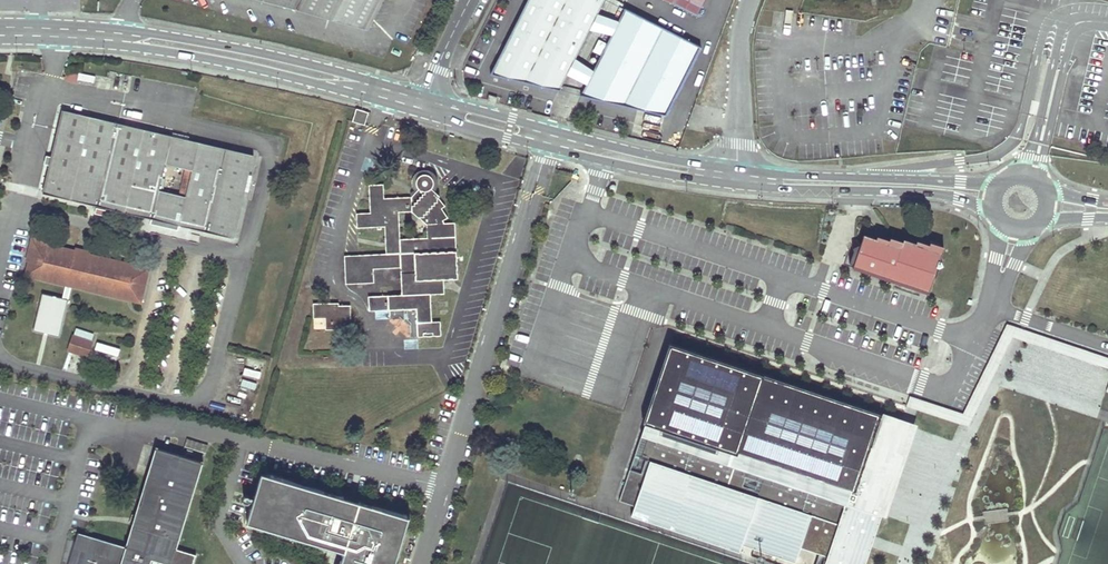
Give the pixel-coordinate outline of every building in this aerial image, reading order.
[(701,47),(625,8),(618,22),(597,16),(605,0),(528,0),(491,74),(560,90),(586,37),(594,40),(599,29),(612,33),(582,95),(667,115),(701,47)] [(77,83),(79,72),(68,70),(66,81),(77,83)] [(497,103),(499,97),(489,95),(488,100),(497,103)] [(364,125),(368,113),(357,109),(353,121),(364,125)] [(63,111),(43,194),(234,238),(253,156),(63,111)] [(413,184),(414,187),(417,191),(410,197),(384,199),(383,185),(369,186),(371,214),(357,214),(357,228),(385,227),(386,255),(345,256),(346,284),(373,283),(373,269),(401,268),(402,296),(368,297),(369,311),(388,310),(389,318),(400,317),(410,325),(410,337),(440,336),(440,322),(431,322),(430,295),(444,294),(443,280),(458,279),(455,223),(445,224),(443,221),(447,218),(442,209),(445,206),(438,198),(440,196),(434,191),(437,189),(438,184),(438,180),(437,177),(435,174),(432,172),(429,171),(428,170),(423,170),(420,172),(417,173),(416,175),(414,177),(414,179),(413,184)] [(932,291),(941,251),(860,231),(850,271),(932,291)] [(56,246),(56,244),(39,240),(31,245),(27,262),(30,263),(27,276),(140,303),(148,269),(89,255),(88,257),(76,255),(76,251),(56,246)] [(69,301),(44,295),(36,331),(60,337),(69,301)] [(333,307),(329,307),(325,307),(325,304),(313,304),(314,319),(325,319),(326,330),(350,330),(350,307),(339,307),(339,304),(333,304),(333,307)] [(1009,323),(965,413),(911,394),(908,405),(970,425),(1013,338),(1107,370),(1107,358),(1009,323)] [(74,336),(92,342),(94,335),(76,330),(74,336)] [(74,336),(72,343),(70,350),(87,356),(92,342),(74,336)] [(99,337),(94,353),(108,357),(113,341),(99,337)] [(652,406),(651,406),(619,502),(635,507),(631,517),(740,553),(742,545),(795,563),(800,548),(827,557),(825,563),(865,563),(882,516),(892,486),(880,483),(901,421),(870,410),(870,411),(869,414),(862,411),(862,409),(847,404),(846,406),(832,401),(833,399),(818,394),(817,396),(803,392),(804,389),(789,384),(788,387),(774,382),(775,379),(760,374),(759,377),(745,372),(746,370),(744,373),(672,348),(652,406)] [(892,486),(882,516),(886,518),(917,426),(901,421),(880,483),(892,486)] [(190,554),(175,549),(202,463),(157,449),(127,548),(78,532),(69,563),(187,563),(190,554)] [(406,515),(261,472),(246,523),(344,552),(340,563),(391,563),(406,515)] [(196,555),(190,554),(187,563),(193,563),(196,555)]
